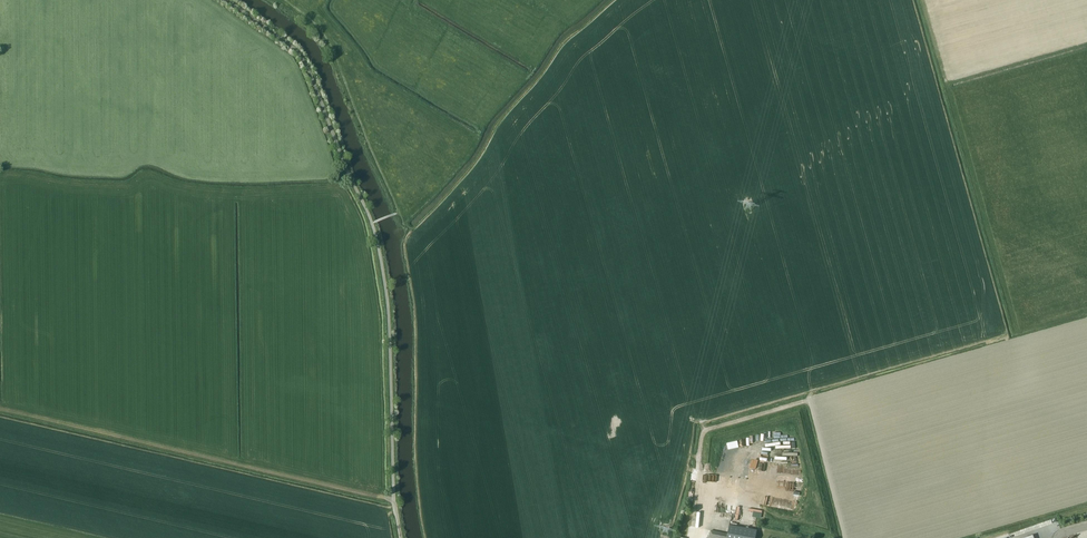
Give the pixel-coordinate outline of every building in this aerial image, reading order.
[(716,467),(707,468),(707,476),(716,475),(716,467)] [(1053,527),(1059,526),(1058,517),(1051,519),(1053,527)] [(729,525),(727,534),(710,530),(709,537),(713,537),(755,537),(757,530),(729,525)]
